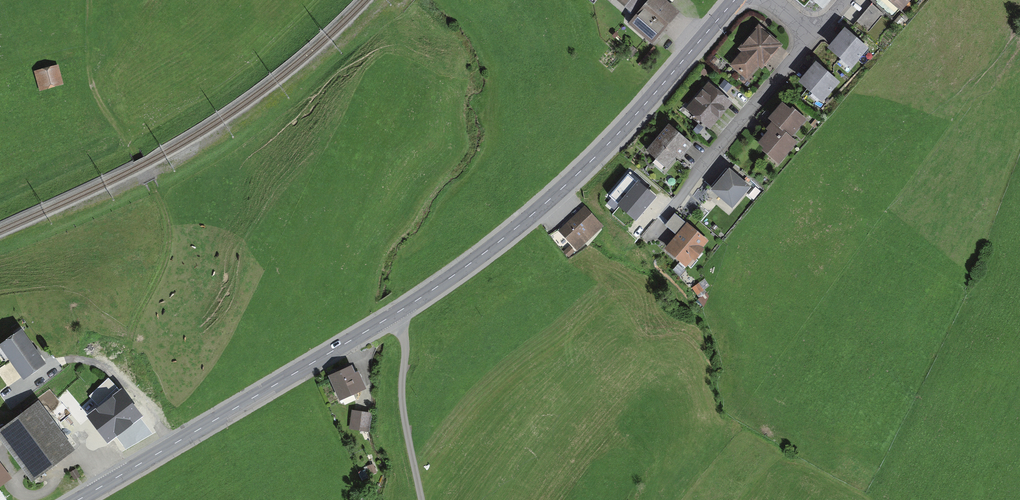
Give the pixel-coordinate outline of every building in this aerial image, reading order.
[(635,14),(629,20),(652,40),(675,13),(659,0),(618,0),(635,14)] [(821,0),(802,0),(813,10),(821,0)] [(900,10),(909,0),(889,0),(900,10)] [(884,17),(871,7),(857,26),(869,35),(884,17)] [(779,46),(759,29),(742,50),(744,52),(733,66),(747,78),(758,64),(762,67),(779,46)] [(865,49),(845,32),(831,49),(851,66),(865,49)] [(835,83),(816,67),(803,83),(822,99),(835,83)] [(62,83),(58,68),(38,74),(43,89),(62,83)] [(728,103),(709,87),(690,110),(709,126),(728,103)] [(801,122),(783,106),(771,120),(776,125),(760,144),(780,160),(795,142),(789,137),(801,122)] [(687,143),(669,128),(650,151),(667,166),(687,143)] [(747,187),(730,173),(714,191),(731,206),(747,187)] [(597,200),(638,233),(658,207),(617,175),(597,200)] [(604,226),(585,205),(558,230),(578,250),(604,226)] [(705,242),(687,227),(668,251),(686,265),(705,242)] [(700,286),(694,290),(699,297),(705,293),(700,286)] [(21,333),(2,347),(23,377),(42,364),(21,333)] [(363,389),(354,368),(332,378),(341,399),(363,389)] [(108,414),(98,424),(117,444),(144,418),(108,381),(92,397),(108,414)] [(0,432),(35,481),(75,452),(40,404),(0,432)] [(371,413),(354,411),(351,432),(369,434),(371,413)] [(12,484),(0,468),(0,493),(12,484)]
